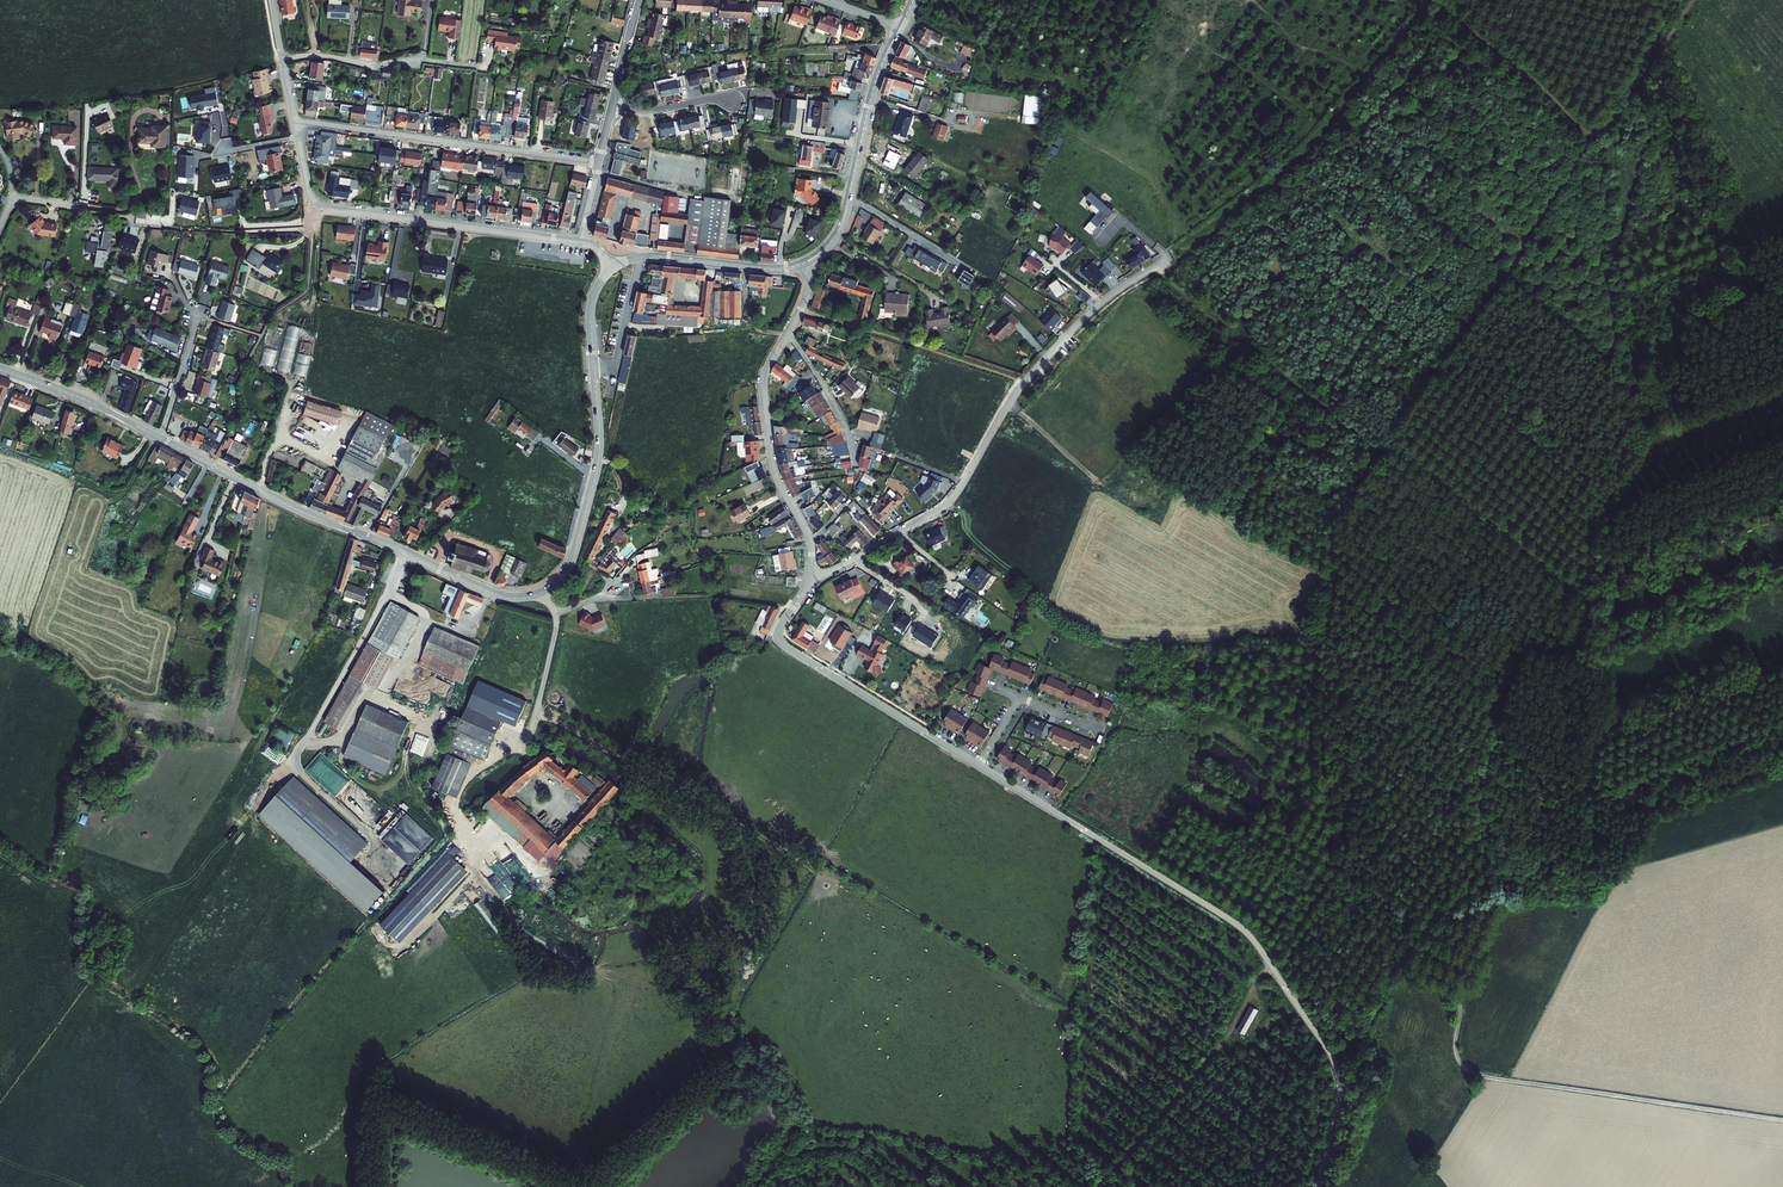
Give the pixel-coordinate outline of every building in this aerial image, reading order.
[(281,11),(293,9),(292,0),(279,0),(281,11)] [(676,8),(687,9),(688,0),(677,0),(676,8)] [(687,9),(700,9),(700,0),(688,0),(687,9)] [(712,0),(700,0),(700,9),(712,10),(712,0)] [(712,10),(712,14),(712,19),(724,19),(723,21),(731,21),(731,15),(732,0),(727,0),(727,2),(718,2),(718,0),(712,0),(712,10)] [(731,15),(744,16),(744,21),(749,21),(750,3),(736,2),(737,0),(732,0),(731,15)] [(756,9),(768,10),(769,0),(757,0),(756,9)] [(768,10),(780,10),(780,0),(769,0),(768,10)] [(1742,13),(1736,1),(1728,4),(1733,17),(1742,13)] [(349,17),(350,5),(328,4),(327,17),(349,17)] [(408,7),(409,6),(400,5),(398,20),(406,22),(407,18),(420,20),(421,8),(408,7)] [(804,7),(803,9),(794,6),(790,19),(806,24),(812,10),(804,7)] [(660,25),(663,13),(651,10),(650,16),(646,16),(645,21),(660,25)] [(815,27),(834,34),(839,20),(830,16),(829,18),(819,15),(815,27)] [(623,19),(611,16),(610,21),(621,24),(623,19)] [(460,40),(462,21),(456,20),(455,19),(441,18),(439,30),(446,31),(447,30),(452,30),(451,39),(460,40)] [(641,41),(656,43),(660,25),(645,21),(643,27),(647,28),(645,35),(642,34),(641,41)] [(854,38),(859,27),(844,22),(840,34),(846,36),(846,35),(854,38)] [(943,39),(921,27),(913,41),(925,48),(930,40),(939,45),(943,39)] [(498,31),(488,29),(486,38),(494,39),(495,38),(497,40),(494,43),(493,49),(499,50),(500,48),(514,51),(516,43),(520,44),(521,37),(510,37),(507,35),(504,35),(504,32),(500,31),(500,34),(497,34),(498,31)] [(606,61),(611,43),(598,40),(595,53),(593,52),(591,57),(606,61)] [(939,45),(930,40),(925,48),(928,50),(930,46),(936,45),(938,47),(939,45)] [(375,42),(375,45),(355,44),(354,55),(380,56),(380,49),(378,49),(378,43),(375,42)] [(911,46),(906,43),(902,42),(896,55),(905,60),(907,55),(919,61),(911,46)] [(969,49),(964,46),(962,50),(960,54),(965,57),(969,49)] [(866,55),(865,58),(849,54),(848,58),(856,60),(872,65),(875,57),(866,55)] [(589,80),(601,83),(606,61),(591,57),(590,63),(593,64),(589,80)] [(906,74),(909,65),(894,59),(890,68),(906,74)] [(320,60),(320,62),(309,60),(309,65),(313,66),(312,77),(323,79),(326,61),(320,60)] [(862,70),(870,73),(872,65),(856,60),(852,74),(845,72),(844,78),(859,81),(862,70)] [(255,74),(252,75),(255,92),(272,88),(271,82),(269,82),(267,72),(267,71),(266,67),(268,67),(268,64),(253,68),(255,74)] [(920,66),(918,69),(909,65),(906,74),(913,76),(924,80),(926,75),(928,69),(920,66)] [(742,77),(740,67),(726,70),(728,82),(738,79),(738,78),(742,77)] [(696,72),(695,68),(681,71),(684,86),(698,84),(696,72)] [(716,72),(715,69),(710,70),(712,80),(717,79),(718,84),(728,82),(726,70),(716,72)] [(712,80),(710,70),(696,72),(698,84),(708,82),(708,81),(712,80)] [(676,76),(677,80),(667,82),(669,93),(679,91),(678,87),(684,86),(682,75),(676,76)] [(656,79),(656,80),(651,81),(654,92),(657,91),(659,95),(669,93),(667,82),(666,77),(656,79)] [(838,78),(836,78),(835,83),(838,84),(836,90),(848,93),(846,99),(857,100),(862,82),(859,81),(844,78),(838,78)] [(911,92),(913,85),(886,78),(880,94),(889,97),(893,87),(911,92)] [(654,92),(651,81),(637,84),(639,95),(654,92)] [(312,89),(310,89),(309,98),(334,102),(334,99),(328,99),(328,100),(326,100),(327,87),(312,84),(312,89)] [(924,89),(914,86),(911,94),(921,98),(924,89)] [(206,94),(189,97),(192,108),(196,108),(197,110),(203,109),(203,106),(208,105),(208,106),(219,104),(218,103),(216,92),(215,87),(205,89),(206,94)] [(600,93),(589,91),(585,106),(592,107),(597,108),(600,93)] [(963,102),(964,93),(955,92),(954,100),(963,102)] [(1025,94),(1023,122),(1040,123),(1042,95),(1025,94)] [(334,102),(309,98),(306,116),(317,117),(318,110),(319,106),(322,107),(325,107),(325,106),(333,107),(334,102)] [(785,98),(782,122),(794,123),(796,108),(804,109),(805,101),(785,98)] [(929,100),(921,98),(916,111),(925,114),(929,100)] [(554,101),(541,100),(539,119),(551,121),(554,101)] [(825,129),(829,103),(809,100),(805,125),(825,129)] [(773,103),(756,102),(754,116),(771,120),(773,103)] [(364,107),(353,105),(351,118),(360,119),(360,120),(365,121),(366,110),(367,107),(364,107)] [(585,106),(582,105),(579,120),(590,122),(592,112),(591,112),(592,107),(585,106)] [(382,123),(385,107),(376,106),(375,111),(366,110),(365,121),(382,123)] [(398,111),(398,108),(388,106),(387,116),(397,118),(396,124),(407,126),(408,116),(409,111),(410,107),(406,106),(405,112),(398,111)] [(265,107),(259,108),(260,111),(258,112),(259,117),(258,117),(259,125),(260,124),(262,129),(272,127),(270,116),(273,115),(272,109),(266,110),(265,107)] [(904,139),(912,116),(900,112),(893,135),(904,139)] [(97,116),(91,119),(97,132),(112,125),(107,113),(97,117),(97,116)] [(421,113),(421,118),(408,116),(407,126),(407,127),(419,128),(420,123),(428,124),(430,115),(430,114),(421,113)] [(502,124),(502,128),(490,127),(489,138),(500,139),(501,136),(510,137),(510,134),(513,115),(513,113),(506,113),(504,124),(502,124)] [(435,119),(436,116),(430,115),(428,124),(428,129),(448,132),(450,121),(435,119)] [(518,116),(513,115),(510,134),(516,135),(515,136),(526,138),(529,118),(518,116)] [(696,115),(687,117),(689,128),(699,126),(700,131),(704,130),(702,115),(697,116),(696,115)] [(689,128),(687,117),(677,119),(678,120),(673,121),(675,131),(675,134),(681,133),(680,130),(689,128)] [(481,126),(482,120),(477,119),(475,133),(480,134),(480,137),(489,138),(490,127),(486,126),(481,126)] [(590,122),(579,120),(575,135),(585,137),(586,132),(587,132),(590,122)] [(673,121),(672,120),(658,123),(660,134),(675,131),(673,121)] [(75,140),(76,123),(53,121),(52,132),(64,134),(64,140),(75,140)] [(460,133),(462,123),(450,121),(448,132),(460,133)] [(22,140),(30,140),(30,123),(15,123),(5,129),(9,138),(16,134),(22,134),(22,140)] [(631,140),(633,125),(622,123),(620,138),(631,140)] [(735,124),(720,126),(722,137),(738,134),(735,124)] [(152,146),(166,148),(167,127),(152,125),(152,130),(144,129),(144,127),(142,127),(141,129),(139,129),(139,136),(141,136),(141,142),(152,143),(152,146)] [(196,142),(209,143),(210,126),(197,125),(196,142)] [(949,129),(938,125),(932,139),(944,144),(949,129)] [(720,126),(704,130),(706,141),(722,137),(720,126)] [(320,136),(317,136),(315,148),(340,151),(352,153),(353,150),(338,148),(332,146),(334,133),(321,131),(320,136)] [(614,158),(610,172),(619,175),(625,158),(639,162),(642,153),(630,150),(631,146),(617,143),(615,150),(617,150),(616,153),(615,152),(613,158),(614,158)] [(812,151),(823,153),(825,148),(810,146),(802,145),(800,160),(802,160),(802,164),(809,165),(812,151)] [(353,146),(353,150),(352,153),(361,154),(362,147),(353,146)] [(379,146),(378,161),(396,162),(396,147),(379,146)] [(282,166),(280,157),(279,157),(278,154),(280,154),(279,148),(266,150),(267,155),(266,155),(267,161),(268,161),(270,167),(282,166)] [(313,160),(317,160),(316,166),(329,167),(330,162),(324,161),(325,156),(331,157),(332,154),(340,155),(340,151),(315,148),(313,160)] [(838,169),(844,151),(830,149),(825,164),(838,169)] [(412,151),(407,150),(406,152),(402,152),(400,161),(421,164),(423,152),(413,152),(412,151)] [(932,159),(926,156),(921,153),(906,172),(915,179),(932,159)] [(474,155),(474,156),(465,154),(463,168),(476,170),(476,172),(481,172),(482,167),(483,160),(479,160),(480,156),(474,155)] [(178,177),(193,178),(194,156),(179,155),(178,177)] [(498,158),(484,155),(483,160),(482,167),(496,169),(495,174),(502,175),(504,163),(505,162),(498,161),(498,158)] [(443,161),(434,159),(433,166),(431,165),(428,179),(423,178),(422,187),(417,186),(415,199),(421,200),(420,204),(424,204),(424,206),(435,208),(438,191),(443,161)] [(525,166),(509,164),(507,175),(523,178),(525,166)] [(229,165),(211,168),(214,183),(232,179),(229,165)] [(115,181),(116,169),(87,167),(86,179),(115,181)] [(398,174),(399,170),(395,169),(391,190),(382,189),(380,201),(389,202),(389,201),(393,202),(395,190),(396,183),(398,174)] [(587,177),(573,173),(570,183),(584,187),(587,177)] [(760,181),(761,174),(751,173),(750,180),(760,181)] [(634,184),(607,177),(604,189),(614,192),(630,197),(634,184)] [(810,180),(796,178),(795,185),(794,185),(793,194),(799,195),(806,204),(809,201),(811,204),(818,199),(813,192),(812,193),(809,189),(810,180)] [(358,181),(343,179),(342,185),(357,187),(358,181)] [(404,184),(401,184),(396,183),(395,190),(400,191),(400,192),(402,193),(403,186),(404,184)] [(268,199),(269,207),(293,202),(291,192),(281,194),(279,184),(265,187),(268,199)] [(342,187),(336,186),(337,185),(328,184),(326,195),(346,198),(348,188),(357,189),(357,187),(342,185),(342,187)] [(662,195),(662,192),(634,184),(630,197),(645,201),(648,202),(648,204),(650,206),(655,209),(657,204),(661,205),(662,195)] [(241,195),(239,185),(231,187),(232,193),(232,196),(241,195)] [(467,195),(466,200),(457,198),(455,210),(474,213),(479,185),(474,185),(472,196),(467,195)] [(400,192),(400,191),(395,190),(393,202),(398,203),(397,203),(406,205),(409,187),(403,186),(402,193),(400,192)] [(495,215),(500,189),(495,188),(494,195),(496,195),(495,197),(493,197),(492,203),(483,202),(481,213),(495,215)] [(504,196),(505,190),(500,189),(495,215),(510,217),(512,206),(508,205),(503,205),(504,198),(502,198),(502,196),(504,196)] [(614,192),(604,189),(596,215),(599,216),(605,217),(607,226),(609,227),(611,218),(609,218),(615,197),(614,192)] [(576,192),(568,190),(559,224),(567,227),(576,192)] [(438,191),(435,208),(451,211),(454,194),(438,191)] [(1105,206),(1088,192),(1083,198),(1090,204),(1087,207),(1095,214),(1088,221),(1095,227),(1104,216),(1110,210),(1111,208),(1106,203),(1105,206)] [(232,196),(232,193),(212,197),(214,206),(220,205),(221,212),(236,209),(235,201),(233,201),(232,196)] [(522,193),(521,200),(518,200),(515,218),(534,221),(535,210),(526,208),(527,202),(525,201),(526,193),(522,193)] [(908,209),(914,199),(906,194),(900,204),(908,209)] [(662,195),(661,205),(660,211),(675,213),(677,197),(662,195)] [(199,203),(182,198),(178,211),(189,214),(196,216),(199,203)] [(731,201),(704,198),(700,230),(727,234),(731,201)] [(919,216),(926,206),(914,199),(908,209),(919,216)] [(689,200),(687,214),(686,224),(699,226),(702,201),(689,200)] [(550,204),(545,202),(540,220),(555,224),(558,208),(549,205),(550,204)] [(784,217),(785,211),(772,209),(769,223),(781,226),(782,217),(784,217)] [(636,229),(640,214),(631,211),(630,214),(625,213),(622,225),(636,229)] [(659,221),(686,224),(687,214),(675,213),(660,211),(659,216),(659,220),(659,221)] [(605,217),(599,216),(596,215),(591,235),(604,238),(607,226),(605,217)] [(655,215),(651,215),(648,239),(653,239),(656,240),(659,221),(659,220),(659,216),(655,215)] [(858,215),(854,226),(859,228),(863,217),(858,215)] [(38,233),(41,233),(45,221),(41,216),(30,223),(38,233)] [(805,231),(816,235),(821,221),(809,218),(808,222),(808,223),(807,225),(805,231)] [(879,222),(873,218),(868,226),(875,230),(879,222)] [(58,223),(45,221),(41,233),(55,236),(58,223)] [(1095,227),(1088,221),(1082,229),(1089,234),(1095,227)] [(117,223),(105,222),(103,230),(113,232),(112,240),(116,240),(117,233),(116,232),(117,223)] [(884,225),(879,222),(875,230),(868,226),(860,239),(871,246),(884,225)] [(354,239),(356,225),(350,225),(338,224),(336,237),(354,239)] [(686,224),(684,243),(696,245),(699,226),(686,224)] [(622,225),(617,242),(624,244),(624,243),(632,245),(632,244),(635,233),(636,229),(622,225)] [(1066,233),(1060,228),(1052,237),(1051,237),(1048,249),(1053,250),(1055,250),(1057,252),(1057,253),(1061,256),(1066,250),(1069,247),(1060,239),(1066,233)] [(760,238),(760,232),(740,229),(740,235),(760,238)] [(113,232),(103,230),(101,247),(98,246),(98,241),(96,238),(91,237),(91,242),(86,241),(84,252),(97,254),(96,258),(94,259),(96,262),(95,265),(104,266),(105,259),(106,260),(110,239),(112,240),(113,232)] [(727,234),(700,230),(698,245),(712,247),(716,247),(738,250),(739,245),(740,235),(727,234)] [(647,235),(635,233),(632,244),(644,247),(647,235)] [(140,240),(123,234),(118,248),(135,254),(140,240)] [(754,247),(759,248),(760,239),(760,238),(740,235),(739,245),(754,247)] [(771,246),(771,241),(760,239),(759,248),(758,252),(757,261),(771,263),(772,253),(773,246),(771,246)] [(389,241),(379,240),(378,245),(374,244),(374,242),(368,241),(366,256),(367,257),(379,257),(380,258),(386,259),(386,253),(388,253),(389,241)] [(656,241),(655,249),(683,252),(684,243),(656,240),(656,241)] [(1083,248),(1076,242),(1070,248),(1068,251),(1074,256),(1083,248)] [(684,243),(683,252),(687,253),(695,254),(696,245),(684,243)] [(1144,251),(1139,244),(1133,248),(1138,254),(1144,251)] [(712,247),(698,245),(696,245),(695,254),(711,256),(712,247)] [(910,255),(915,258),(931,268),(931,269),(936,272),(937,271),(938,269),(943,272),(947,266),(948,264),(943,261),(942,263),(920,249),(916,246),(913,249),(909,247),(905,254),(909,256),(910,255)] [(737,259),(738,250),(716,247),(715,257),(737,259)] [(1129,250),(1134,257),(1123,264),(1128,271),(1148,258),(1144,251),(1138,254),(1133,248),(1129,250)] [(166,262),(168,254),(151,249),(147,263),(153,264),(152,270),(159,271),(162,261),(166,262)] [(246,259),(256,265),(262,256),(252,250),(246,259)] [(430,253),(424,252),(421,271),(446,274),(448,259),(429,257),(430,253)] [(284,262),(270,253),(266,259),(262,256),(256,265),(261,268),(264,263),(278,272),(284,262)] [(181,259),(176,258),(172,269),(178,271),(181,259)] [(1043,268),(1029,258),(1021,268),(1027,272),(1035,278),(1043,268)] [(198,264),(181,259),(178,271),(190,275),(189,276),(194,277),(198,264)] [(225,277),(228,264),(211,259),(205,281),(214,283),(217,275),(225,277)] [(351,266),(351,265),(346,264),(346,265),(333,262),(330,275),(348,279),(351,266)] [(1098,271),(1089,263),(1081,272),(1096,286),(1100,281),(1108,271),(1102,266),(1098,271)] [(248,266),(241,264),(237,283),(244,285),(248,266)] [(355,280),(357,267),(351,266),(348,279),(355,280)] [(652,275),(648,292),(660,294),(660,292),(662,292),(664,280),(662,279),(662,276),(663,276),(664,267),(658,266),(651,266),(649,267),(648,274),(652,275)] [(680,278),(681,268),(664,267),(663,276),(662,276),(662,279),(664,280),(662,292),(662,294),(669,295),(672,277),(680,278)] [(696,280),(697,270),(686,269),(685,278),(696,280)] [(705,280),(706,271),(697,270),(696,280),(698,280),(705,280)] [(976,276),(966,270),(964,272),(962,271),(959,275),(962,277),(959,281),(963,283),(962,287),(977,288),(977,282),(974,280),(976,276)] [(740,292),(741,275),(726,273),(725,280),(725,282),(734,283),(734,292),(740,292)] [(765,287),(766,278),(750,275),(748,294),(751,294),(751,291),(760,292),(759,297),(763,298),(765,287)] [(856,286),(857,283),(831,275),(827,285),(825,285),(825,286),(864,298),(872,300),(875,292),(856,286)] [(702,291),(712,291),(713,281),(705,280),(698,280),(698,282),(703,283),(702,291)] [(361,293),(353,292),(352,304),(378,306),(380,282),(371,281),(370,289),(362,289),(361,293)] [(401,282),(394,281),(394,285),(392,294),(391,296),(397,298),(398,296),(408,298),(410,285),(400,283),(401,282)] [(1067,292),(1053,281),(1044,293),(1049,296),(1051,292),(1056,296),(1055,297),(1060,301),(1067,292)] [(170,288),(158,284),(156,290),(150,306),(167,312),(173,295),(168,294),(170,288)] [(98,301),(101,292),(90,288),(87,297),(98,301)] [(734,292),(724,292),(712,291),(711,296),(702,295),(701,304),(710,304),(710,309),(701,308),(669,306),(670,298),(668,297),(666,314),(702,317),(714,317),(740,319),(740,304),(741,304),(740,292),(734,292)] [(817,311),(823,293),(817,291),(811,309),(817,311)] [(702,324),(702,317),(666,314),(668,297),(669,295),(662,294),(662,292),(660,292),(660,294),(661,294),(660,296),(638,292),(633,312),(642,313),(645,302),(659,304),(658,314),(655,314),(655,324),(697,327),(697,324),(702,324)] [(1090,300),(1082,294),(1077,300),(1086,306),(1090,300)] [(909,319),(910,297),(887,296),(886,316),(896,316),(896,319),(909,319)] [(16,307),(18,300),(9,297),(6,305),(10,307),(6,318),(28,325),(32,312),(16,307)] [(221,298),(217,310),(215,315),(229,319),(235,302),(221,298)] [(70,314),(74,304),(69,302),(65,312),(70,314)] [(80,304),(75,302),(74,304),(70,314),(76,316),(72,328),(83,332),(87,319),(82,318),(84,313),(78,311),(80,304)] [(35,303),(34,306),(32,312),(39,315),(42,306),(35,303)] [(846,319),(837,317),(837,318),(864,326),(871,306),(862,303),(859,316),(854,314),(853,318),(847,316),(846,319)] [(435,324),(440,325),(444,310),(438,308),(435,324)] [(931,316),(930,312),(926,313),(928,328),(939,326),(940,330),(950,328),(947,309),(941,310),(942,314),(931,316)] [(50,318),(51,313),(45,310),(43,316),(45,317),(41,329),(59,335),(62,325),(50,321),(51,318),(50,318)] [(1060,320),(1050,311),(1039,323),(1050,333),(1053,329),(1053,328),(1060,320)] [(1011,316),(1006,320),(991,334),(999,342),(1007,335),(1008,336),(1016,329),(1014,328),(1018,324),(1011,316)] [(702,324),(713,325),(714,317),(702,317),(702,324)] [(830,327),(820,323),(805,319),(803,326),(827,334),(830,327)] [(124,330),(132,334),(136,325),(128,321),(124,330)] [(214,323),(206,347),(218,350),(223,332),(228,334),(230,328),(214,323)] [(289,323),(278,369),(289,372),(301,326),(289,323)] [(179,339),(155,329),(150,340),(169,348),(169,349),(174,351),(179,339)] [(1042,333),(1038,337),(1044,342),(1047,338),(1042,333)] [(637,337),(628,335),(624,355),(618,382),(625,384),(637,337)] [(812,348),(815,341),(808,337),(805,344),(812,348)] [(134,361),(136,357),(137,358),(140,350),(126,345),(123,355),(121,354),(118,364),(112,362),(110,367),(119,371),(121,364),(135,369),(137,363),(134,361)] [(831,356),(833,349),(827,346),(824,353),(831,356)] [(220,351),(218,350),(206,347),(204,355),(205,355),(202,366),(214,370),(220,351)] [(839,371),(842,364),(809,348),(806,353),(839,371)] [(101,366),(104,356),(88,351),(85,362),(91,364),(91,363),(101,366)] [(800,358),(795,351),(791,354),(797,361),(800,358)] [(308,374),(308,363),(296,362),(296,374),(308,374)] [(790,393),(797,382),(800,378),(796,375),(793,379),(783,370),(776,365),(771,372),(778,377),(779,376),(782,378),(786,382),(783,387),(790,393)] [(786,366),(783,370),(793,379),(796,375),(791,371),(792,370),(786,366)] [(207,395),(212,376),(198,372),(197,377),(198,377),(194,391),(207,395)] [(771,372),(770,374),(779,381),(782,378),(779,376),(778,377),(771,372)] [(9,381),(0,378),(0,405),(9,381)] [(126,414),(137,385),(121,378),(118,388),(124,391),(117,410),(126,414)] [(859,389),(847,378),(838,387),(841,391),(843,389),(851,397),(859,389)] [(165,381),(162,386),(170,390),(173,385),(165,381)] [(810,399),(817,395),(811,386),(809,388),(806,383),(796,390),(805,404),(807,402),(810,399)] [(166,399),(170,390),(162,386),(161,386),(157,394),(166,399)] [(22,394),(22,393),(13,390),(9,401),(29,408),(32,398),(22,394)] [(830,411),(829,408),(819,393),(817,395),(810,399),(807,402),(818,419),(823,416),(824,415),(830,411)] [(497,399),(494,397),(487,407),(490,409),(497,399)] [(485,419),(489,422),(503,400),(499,398),(485,419)] [(146,415),(152,401),(148,399),(141,412),(146,415)] [(339,409),(304,399),(300,413),(335,423),(339,409)] [(152,401),(146,415),(143,420),(151,425),(160,405),(152,401)] [(47,421),(52,409),(35,403),(31,415),(47,421)] [(761,435),(759,421),(757,406),(747,408),(747,412),(750,428),(753,428),(754,435),(761,435)] [(490,409),(487,407),(480,416),(483,418),(490,409)] [(362,410),(356,424),(343,451),(349,454),(378,469),(388,452),(389,453),(403,430),(362,410)] [(66,434),(72,413),(65,411),(60,432),(66,434)] [(830,412),(830,411),(824,415),(823,416),(829,427),(830,426),(833,433),(823,437),(826,440),(829,438),(835,437),(840,435),(841,434),(830,412)] [(877,426),(879,418),(860,413),(858,421),(877,426)] [(535,442),(541,435),(515,416),(512,420),(511,422),(516,426),(513,430),(512,430),(516,433),(519,430),(535,442)] [(862,428),(875,432),(877,426),(858,421),(857,428),(861,429),(862,428)] [(252,437),(258,425),(252,422),(245,434),(252,437)] [(191,446),(193,442),(198,430),(193,428),(193,426),(189,424),(186,430),(183,428),(177,438),(191,446)] [(207,430),(200,427),(198,430),(193,442),(199,445),(207,430)] [(799,435),(799,430),(795,430),(772,427),(775,447),(787,448),(794,448),(797,448),(798,444),(788,443),(786,433),(799,435)] [(217,435),(207,429),(207,430),(199,445),(210,451),(215,440),(214,439),(217,435)] [(220,429),(217,435),(214,439),(215,440),(210,451),(213,453),(225,432),(220,429)] [(562,436),(564,433),(560,431),(552,440),(571,455),(577,448),(562,436)] [(237,432),(235,438),(242,441),(244,435),(237,432)] [(266,446),(269,435),(263,434),(260,445),(266,446)] [(843,443),(840,435),(835,437),(829,438),(826,440),(833,447),(843,443)] [(237,466),(247,447),(227,436),(222,445),(229,449),(223,459),(237,466)] [(118,441),(118,442),(107,437),(101,447),(118,456),(124,443),(118,441)] [(742,442),(735,442),(736,455),(739,458),(744,457),(743,449),(742,449),(742,442)] [(757,442),(742,442),(742,449),(743,449),(744,457),(745,467),(755,463),(756,463),(757,462),(756,447),(758,447),(757,442)] [(845,448),(843,443),(833,447),(829,447),(831,458),(848,457),(845,448)] [(863,446),(859,457),(859,462),(859,467),(870,471),(873,462),(871,461),(873,453),(877,454),(879,450),(863,446)] [(778,464),(788,463),(793,462),(791,453),(794,452),(794,448),(787,448),(775,447),(778,464)] [(158,448),(157,450),(153,449),(146,462),(152,465),(155,459),(177,470),(171,476),(173,478),(179,470),(183,461),(158,448)] [(344,465),(349,454),(343,451),(338,462),(344,465)] [(371,478),(378,469),(349,454),(344,465),(338,462),(334,467),(360,481),(363,475),(371,478)] [(310,472),(314,463),(304,458),(300,468),(310,472)] [(187,473),(191,464),(183,461),(179,470),(173,478),(171,476),(163,487),(169,491),(170,490),(168,488),(174,481),(177,484),(179,482),(187,473)] [(803,467),(803,461),(793,462),(788,463),(778,464),(780,472),(798,468),(798,467),(803,467)] [(853,470),(851,462),(841,463),(843,471),(853,470)] [(758,468),(756,463),(755,463),(745,467),(743,468),(746,475),(747,475),(751,484),(764,478),(760,468),(757,470),(757,468),(758,468)] [(314,496),(313,496),(308,506),(330,514),(333,506),(331,505),(332,501),(328,499),(340,472),(329,467),(322,480),(320,483),(321,484),(319,490),(318,489),(317,490),(314,496)] [(569,475),(549,468),(548,471),(557,475),(565,476),(572,476),(569,475)] [(799,475),(798,468),(780,472),(782,479),(799,475)] [(868,482),(870,483),(874,477),(865,472),(857,487),(864,490),(868,482)] [(319,475),(314,473),(311,479),(320,483),(322,480),(318,478),(319,475)] [(345,510),(339,508),(335,516),(348,521),(360,496),(361,495),(364,489),(365,488),(366,487),(371,478),(363,475),(360,481),(353,493),(345,510)] [(787,488),(793,485),(799,483),(801,482),(800,475),(799,475),(782,479),(787,488)] [(942,479),(931,475),(929,480),(940,484),(942,479)] [(577,496),(581,478),(576,477),(572,476),(567,493),(577,496)] [(939,493),(942,485),(940,484),(929,480),(922,477),(920,484),(923,488),(916,495),(925,504),(931,498),(931,497),(936,492),(939,493)] [(314,481),(311,487),(317,490),(318,489),(319,490),(321,484),(320,483),(311,479),(311,480),(314,481)] [(811,487),(810,481),(801,482),(803,489),(803,491),(799,494),(803,502),(815,496),(811,487)] [(793,485),(787,488),(791,496),(803,489),(801,482),(799,483),(793,485)] [(835,486),(833,483),(826,490),(839,503),(846,496),(838,488),(835,491),(833,489),(835,486)] [(382,502),(383,500),(375,497),(371,495),(372,492),(373,490),(368,488),(367,490),(365,488),(364,489),(361,495),(360,496),(370,500),(379,505),(380,502),(382,502)] [(448,488),(436,494),(432,501),(440,506),(442,507),(444,502),(453,497),(448,488)] [(823,493),(830,500),(827,503),(834,510),(839,503),(826,490),(823,493)] [(244,518),(250,496),(242,492),(237,513),(238,513),(238,515),(244,518)] [(534,500),(534,501),(528,519),(521,536),(521,537),(529,541),(561,557),(563,557),(566,543),(559,541),(557,545),(539,537),(537,537),(535,539),(529,537),(536,516),(543,519),(546,512),(550,500),(537,495),(534,500)] [(257,499),(251,497),(250,496),(244,518),(247,519),(250,509),(254,510),(257,499)] [(379,505),(370,500),(360,496),(348,521),(352,523),(356,525),(365,507),(377,513),(382,502),(380,502),(379,505)] [(872,514),(883,526),(891,518),(890,516),(899,507),(900,508),(904,505),(904,502),(900,498),(897,498),(894,502),(888,497),(884,501),(883,500),(874,509),(875,511),(872,514)] [(550,513),(555,502),(550,500),(546,512),(550,513)] [(863,500),(859,504),(867,511),(870,508),(863,500)] [(438,510),(440,506),(432,501),(430,505),(438,510)] [(851,511),(856,506),(852,501),(846,507),(851,511)] [(809,502),(800,506),(803,511),(811,507),(809,502)] [(834,510),(827,503),(816,515),(821,519),(829,510),(833,514),(836,512),(834,510)] [(335,516),(339,508),(333,506),(330,514),(335,516)] [(737,524),(748,517),(747,515),(741,506),(729,513),(734,520),(737,524)] [(790,518),(782,507),(767,518),(769,520),(767,522),(769,524),(771,523),(772,525),(778,521),(779,523),(783,522),(790,518)] [(811,507),(803,511),(808,521),(816,529),(815,531),(817,533),(823,526),(819,522),(820,520),(815,515),(811,507)] [(865,530),(872,523),(857,507),(854,510),(861,518),(860,519),(858,517),(856,520),(865,530)] [(388,509),(385,508),(382,514),(370,529),(378,532),(388,536),(393,524),(397,515),(393,513),(389,522),(383,519),(388,509)] [(616,513),(608,509),(597,530),(605,535),(616,513)] [(196,520),(188,516),(173,543),(178,545),(179,544),(188,549),(195,537),(188,534),(196,520)] [(528,519),(521,516),(514,533),(521,536),(528,519)] [(416,527),(409,524),(403,537),(410,539),(411,536),(417,538),(425,520),(420,517),(416,527)] [(787,525),(794,540),(801,536),(793,518),(791,519),(790,518),(783,522),(779,523),(773,526),(769,527),(772,532),(787,525)] [(871,536),(879,530),(872,523),(865,530),(871,536)] [(393,538),(399,527),(393,524),(388,536),(392,538),(393,538)] [(839,533),(831,525),(826,530),(834,538),(839,533)] [(946,536),(941,527),(937,529),(942,538),(946,536)] [(625,533),(619,528),(616,533),(621,537),(622,536),(625,533)] [(942,538),(937,529),(929,533),(928,532),(921,535),(927,547),(943,540),(942,538)] [(597,530),(584,557),(583,559),(590,563),(594,556),(605,535),(597,530)] [(859,535),(857,532),(846,540),(841,544),(844,548),(847,545),(849,547),(855,543),(860,549),(867,543),(866,542),(859,535)] [(869,539),(863,532),(859,535),(866,542),(869,539)] [(621,537),(616,533),(609,539),(615,544),(618,541),(621,537)] [(626,540),(622,536),(621,537),(618,541),(622,545),(626,540)] [(846,540),(841,536),(837,539),(841,544),(846,540)] [(358,542),(349,540),(346,551),(354,554),(358,555),(360,555),(361,550),(356,548),(358,542)] [(823,560),(831,553),(820,541),(816,544),(816,546),(822,554),(819,555),(820,556),(815,558),(816,562),(823,560)] [(451,542),(445,559),(450,560),(449,565),(470,573),(472,568),(482,571),(487,569),(487,570),(488,565),(490,565),(487,560),(489,554),(485,553),(485,552),(451,542)] [(616,552),(612,548),(610,550),(602,560),(600,563),(599,563),(597,567),(608,572),(617,563),(612,557),(616,552)] [(644,551),(644,553),(638,555),(636,556),(635,557),(636,563),(642,558),(658,554),(656,548),(644,551)] [(354,567),(373,573),(375,566),(362,562),(362,564),(357,563),(354,564),(351,563),(354,554),(346,551),(342,563),(354,567)] [(523,561),(506,553),(501,551),(500,553),(505,555),(502,562),(497,559),(493,567),(499,570),(496,575),(494,580),(493,583),(502,588),(502,586),(506,580),(508,574),(519,578),(525,564),(523,561)] [(779,554),(782,571),(796,568),(793,552),(779,554)] [(217,564),(211,561),(213,556),(204,553),(203,557),(207,559),(205,563),(201,571),(218,578),(224,565),(218,562),(217,564)] [(830,566),(837,561),(831,553),(823,560),(816,562),(817,566),(827,562),(830,566)] [(779,554),(774,555),(776,572),(782,571),(779,554)] [(905,568),(912,565),(907,556),(906,554),(889,563),(895,574),(905,568)] [(600,563),(602,560),(594,556),(590,563),(597,567),(599,563),(600,563)] [(651,563),(648,562),(637,565),(641,582),(656,579),(657,578),(658,578),(657,575),(658,574),(657,568),(652,570),(651,563)] [(349,571),(352,572),(354,567),(342,563),(334,593),(341,596),(340,598),(362,604),(366,593),(344,587),(349,571)] [(990,575),(978,567),(972,576),(970,575),(966,581),(977,588),(980,583),(983,585),(990,575)] [(681,575),(680,571),(674,573),(670,574),(662,577),(663,580),(681,575)] [(795,588),(796,578),(787,577),(786,587),(795,588)] [(861,592),(854,577),(849,579),(848,577),(832,584),(838,597),(847,593),(849,597),(861,592)] [(659,587),(657,578),(656,579),(641,582),(644,594),(659,591),(658,587),(659,587)] [(973,595),(965,589),(962,594),(960,593),(956,598),(958,600),(955,604),(946,598),(941,604),(961,618),(969,607),(971,609),(974,603),(970,600),(973,595)] [(482,601),(459,591),(455,590),(450,601),(454,602),(452,607),(448,606),(445,614),(441,612),(436,622),(442,625),(446,615),(456,619),(464,601),(479,608),(482,601)] [(872,603),(887,613),(895,600),(880,590),(872,603)] [(977,597),(973,595),(970,600),(974,603),(978,598),(977,597)] [(820,611),(822,607),(812,602),(809,606),(820,611)] [(419,620),(389,604),(367,645),(323,723),(341,733),(367,686),(375,690),(393,659),(397,661),(419,620)] [(777,608),(772,607),(766,606),(763,611),(767,613),(760,627),(768,632),(778,610),(777,608)] [(360,623),(364,611),(355,608),(351,619),(360,623)] [(606,624),(601,613),(592,617),(589,616),(589,615),(583,612),(579,625),(593,630),(606,624)] [(902,614),(894,625),(904,632),(912,621),(902,614)] [(830,620),(825,617),(817,629),(822,633),(830,620)] [(804,632),(809,624),(802,619),(790,637),(793,639),(793,640),(806,648),(811,640),(813,637),(804,632)] [(840,626),(831,640),(834,642),(832,646),(841,651),(846,643),(851,646),(855,640),(850,636),(852,633),(848,631),(850,628),(845,624),(843,628),(840,626)] [(913,636),(931,648),(939,635),(921,624),(913,636)] [(417,666),(462,685),(474,658),(479,647),(434,627),(417,666)] [(758,632),(766,636),(768,632),(760,627),(758,632)] [(888,640),(877,633),(872,642),(875,643),(881,646),(884,648),(888,640)] [(819,644),(811,640),(806,648),(814,652),(819,644)] [(879,649),(874,646),(872,650),(860,644),(856,652),(867,659),(863,666),(871,671),(873,674),(880,670),(875,663),(881,652),(878,651),(879,649)] [(993,655),(987,667),(991,669),(1001,673),(1006,663),(1002,661),(1003,659),(993,655)] [(1006,663),(1001,673),(1006,675),(1012,677),(1015,679),(1020,666),(1011,662),(1010,665),(1006,663)] [(978,664),(974,673),(976,674),(974,678),(985,682),(991,669),(987,667),(978,664)] [(1020,666),(1015,679),(1018,681),(1026,684),(1029,685),(1033,674),(1029,672),(1030,670),(1020,666)] [(1051,695),(1057,681),(1047,677),(1046,680),(1042,678),(1038,688),(1043,691),(1051,695)] [(970,681),(966,691),(979,697),(983,687),(985,682),(974,678),(973,682),(970,681)] [(1065,700),(1069,689),(1065,688),(1066,685),(1057,681),(1051,695),(1063,699),(1065,700)] [(1079,706),(1084,693),(1075,689),(1074,691),(1069,689),(1065,700),(1070,702),(1079,706)] [(1092,711),(1097,701),(1093,699),(1094,697),(1084,693),(1079,706),(1090,710),(1092,711)] [(1106,717),(1112,704),(1102,700),(1101,702),(1097,701),(1092,711),(1106,717)] [(396,748),(408,723),(366,705),(355,730),(396,748)] [(467,705),(456,731),(490,746),(501,720),(467,705)] [(948,729),(958,714),(949,709),(941,722),(946,724),(944,727),(948,729)] [(958,732),(966,719),(958,714),(948,729),(952,731),(953,729),(958,732)] [(1051,726),(1031,717),(1025,731),(1041,738),(1043,733),(1047,735),(1051,726)] [(970,742),(979,727),(971,722),(963,735),(968,738),(966,740),(970,742)] [(1059,745),(1065,731),(1062,730),(1057,728),(1051,726),(1047,735),(1047,736),(1051,738),(1050,740),(1059,745)] [(980,745),(988,732),(979,727),(970,742),(974,745),(975,743),(980,745)] [(396,748),(355,730),(342,757),(384,776),(396,748)] [(456,731),(449,746),(446,753),(432,787),(456,797),(471,763),(477,758),(484,761),(490,746),(456,731)] [(1074,748),(1078,737),(1076,736),(1068,733),(1065,731),(1059,745),(1069,748),(1070,746),(1074,748)] [(1087,756),(1092,743),(1089,741),(1084,739),(1078,737),(1074,748),(1078,749),(1077,752),(1087,756)] [(545,749),(542,745),(535,750),(538,754),(545,749)] [(1006,765),(1011,756),(1008,753),(1010,750),(1003,746),(995,759),(1006,765)] [(548,750),(536,758),(533,760),(540,770),(542,772),(547,768),(586,798),(592,791),(574,776),(579,770),(572,763),(568,768),(566,765),(564,768),(555,760),(559,756),(554,751),(552,753),(548,750)] [(332,770),(336,766),(322,752),(314,760),(318,764),(321,761),(328,767),(329,767),(332,770)] [(1016,771),(1023,759),(1017,755),(1015,758),(1011,756),(1006,765),(1016,771)] [(1026,777),(1032,768),(1028,766),(1030,763),(1023,759),(1016,771),(1026,777)] [(540,770),(533,760),(528,764),(536,773),(540,770)] [(528,764),(489,799),(486,799),(486,803),(490,802),(515,825),(526,813),(524,812),(526,810),(515,799),(513,801),(508,796),(530,776),(532,777),(536,773),(528,764)] [(592,772),(585,767),(582,772),(601,784),(606,778),(600,774),(599,775),(593,770),(592,772)] [(1036,784),(1044,772),(1037,768),(1035,771),(1032,768),(1026,777),(1036,784)] [(1047,790),(1052,781),(1049,779),(1051,776),(1044,772),(1036,784),(1047,790)] [(548,829),(546,832),(531,818),(520,829),(522,830),(545,852),(556,840),(564,848),(620,787),(611,778),(588,802),(589,804),(557,838),(548,829)] [(365,845),(292,779),(258,817),(364,913),(383,893),(349,862),(365,845)] [(1057,797),(1065,785),(1058,780),(1056,783),(1052,781),(1047,790),(1057,797)] [(486,803),(486,802),(480,809),(514,839),(522,830),(520,829),(515,825),(490,802),(486,803)] [(413,861),(437,834),(406,806),(382,833),(413,861)] [(84,812),(79,821),(85,824),(89,815),(84,812)] [(531,818),(526,813),(515,825),(520,829),(531,818)] [(545,852),(522,830),(514,839),(538,860),(545,852)] [(564,848),(556,840),(545,852),(553,859),(555,858),(564,848)] [(459,852),(453,846),(381,925),(401,943),(467,871),(453,859),(459,852)] [(553,859),(545,852),(538,860),(546,867),(553,859)] [(529,871),(518,878),(521,883),(532,877),(529,871)] [(1240,1024),(1252,1010),(1246,1005),(1234,1020),(1240,1024)]
